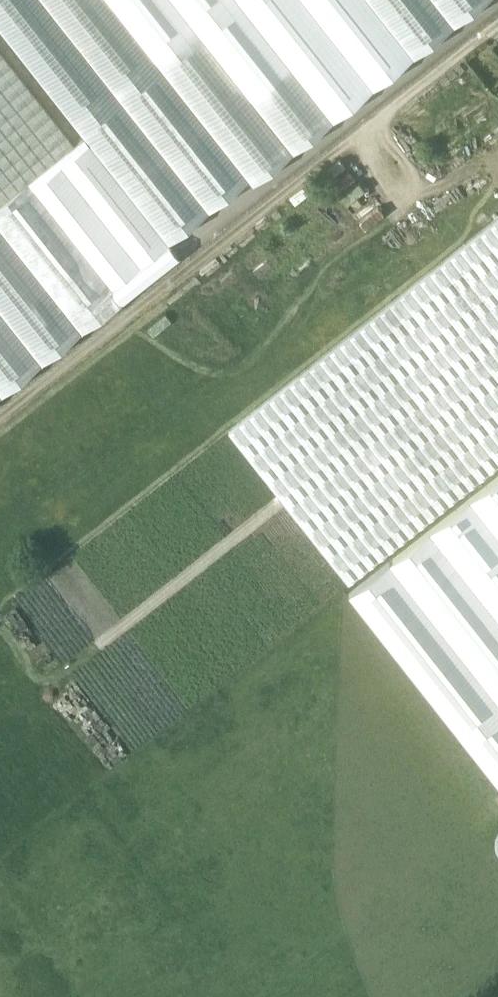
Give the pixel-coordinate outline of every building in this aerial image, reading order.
[(85,134),(76,141),(0,201),(0,396),(180,253),(170,240),(251,180),(254,183),(486,0),(0,0),(0,27),(85,134)] [(76,141),(0,46),(0,201),(76,141)] [(229,430),(348,582),(497,463),(497,217),(229,430)] [(349,593),(497,782),(497,475),(390,560),(349,593)]
